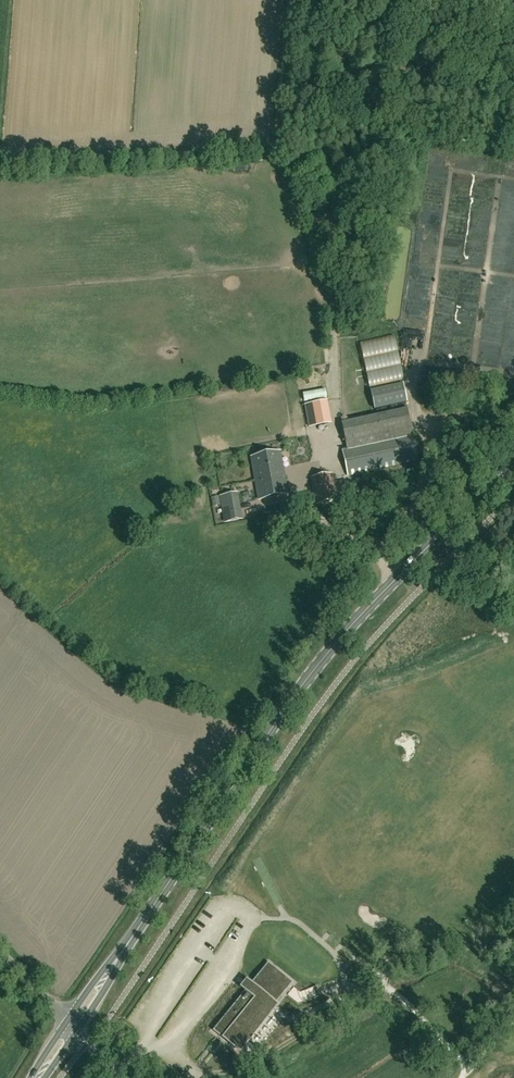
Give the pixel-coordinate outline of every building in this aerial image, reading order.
[(367,361),(369,374),(371,387),(405,381),(399,340),(364,346),(366,361),(367,361)] [(402,384),(370,391),(374,410),(406,403),(402,384)] [(329,424),(325,401),(303,405),(307,428),(329,424)] [(346,448),(412,434),(406,409),(341,423),(346,448)] [(412,434),(346,448),(342,449),(347,475),(419,460),(413,434),(412,434)] [(259,499),(287,494),(279,451),(251,457),(259,499)] [(333,479),(334,479),(332,473),(305,479),(309,495),(312,494),(314,505),(338,500),(333,479)] [(241,521),(236,493),(218,496),(223,524),(241,521)] [(237,1047),(283,991),(289,983),(269,966),(216,1030),(237,1047)] [(229,976),(236,974),(234,967),(226,970),(229,976)] [(167,990),(171,981),(166,979),(162,988),(167,990)] [(155,999),(149,1002),(154,1010),(160,1007),(155,999)] [(192,1053),(200,1053),(200,1043),(192,1043),(192,1053)]
